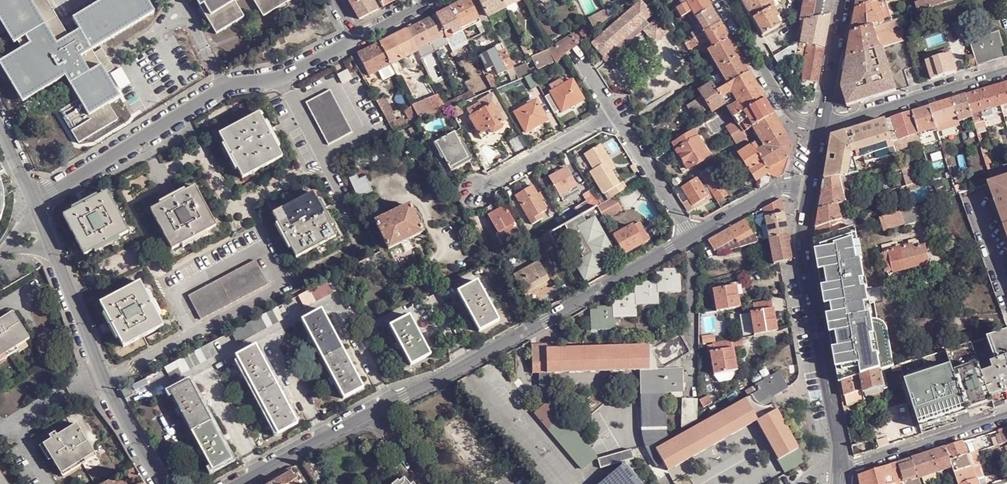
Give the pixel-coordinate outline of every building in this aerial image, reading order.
[(107,75),(92,51),(100,47),(155,14),(147,0),(106,0),(73,19),(80,30),(68,37),(46,0),(0,0),(0,21),(14,44),(18,42),(22,49),(0,62),(0,65),(22,103),(65,77),(78,101),(59,112),(78,144),(117,121),(108,105),(120,98),(107,75)] [(200,9),(204,8),(211,18),(207,20),(217,36),(245,19),(235,3),(241,0),(201,0),(202,2),(198,5),(200,9)] [(264,17),(293,0),(253,0),(264,17)] [(351,5),(360,19),(378,10),(373,1),(375,0),(360,0),(351,5)] [(451,7),(461,27),(475,21),(477,24),(482,34),(486,32),(483,26),(470,0),(466,0),(451,7)] [(483,26),(491,22),(488,17),(479,0),(470,0),(483,26)] [(488,17),(506,7),(502,0),(479,0),(488,17)] [(591,43),(604,58),(628,36),(627,35),(637,23),(643,30),(655,44),(669,32),(657,18),(650,25),(646,21),(654,14),(641,0),(591,43)] [(679,0),(674,4),(670,7),(673,11),(676,9),(691,0),(679,0)] [(676,9),(682,18),(688,15),(692,12),(695,18),(711,8),(707,0),(691,0),(676,9)] [(770,0),(745,0),(742,2),(749,14),(752,19),(773,7),(770,0)] [(799,21),(829,15),(832,0),(803,0),(799,21)] [(858,0),(857,9),(878,1),(882,0),(858,0)] [(878,1),(885,23),(893,21),(887,0),(882,0),(878,1)] [(916,4),(918,12),(953,0),(927,0),(916,4)] [(878,1),(857,9),(856,16),(852,34),(885,23),(878,1)] [(756,26),(759,30),(776,21),(779,19),(781,8),(779,4),(773,7),(752,19),(756,26)] [(451,7),(436,15),(448,41),(457,37),(460,43),(467,39),(463,31),(461,27),(451,7)] [(204,8),(200,9),(199,11),(206,21),(207,20),(211,18),(204,8)] [(715,14),(711,8),(695,18),(704,33),(720,23),(715,14)] [(549,49),(555,62),(556,63),(559,61),(565,55),(579,42),(580,44),(609,18),(604,9),(596,17),(599,22),(575,37),(574,34),(549,49)] [(436,15),(422,22),(431,42),(436,52),(444,48),(448,56),(449,56),(454,53),(448,41),(436,15)] [(826,32),(829,15),(799,21),(799,22),(798,26),(795,44),(785,50),(790,58),(799,60),(799,62),(804,63),(802,80),(817,83),(826,32)] [(885,23),(852,34),(850,48),(848,59),(852,58),(874,51),(881,48),(877,35),(885,33),(889,31),(890,34),(904,29),(900,18),(893,21),(885,23)] [(970,35),(965,20),(953,24),(957,39),(970,35)] [(475,21),(461,27),(463,31),(477,24),(475,21)] [(762,35),(779,26),(776,21),(759,30),(762,35)] [(422,22),(407,29),(418,52),(419,55),(428,50),(426,45),(431,42),(422,22)] [(643,30),(637,23),(627,35),(628,36),(604,58),(607,62),(643,30)] [(724,29),(720,23),(704,33),(707,39),(712,47),(729,37),(724,29)] [(407,29),(380,43),(392,65),(418,52),(407,29)] [(971,40),(972,44),(971,44),(974,54),(978,66),(1006,57),(999,32),(971,40)] [(707,39),(704,33),(694,38),(698,45),(703,41),(703,42),(707,39)] [(889,46),(885,33),(877,35),(881,48),(889,46)] [(741,58),(729,37),(712,47),(707,51),(727,85),(749,72),(741,58)] [(852,58),(848,59),(842,88),(846,101),(848,106),(897,91),(910,87),(905,70),(916,67),(908,39),(889,46),(881,48),(874,51),(852,58)] [(380,43),(358,54),(370,76),(379,71),(392,65),(380,43)] [(92,51),(107,75),(115,70),(100,47),(92,51)] [(927,62),(933,80),(958,72),(952,53),(951,54),(950,48),(926,56),(928,61),(927,62)] [(514,67),(504,49),(489,57),(487,52),(479,55),(487,70),(492,67),(493,69),(495,68),(499,75),(514,67)] [(531,50),(528,52),(531,59),(532,60),(535,67),(536,68),(537,70),(555,62),(549,49),(534,57),(531,50)] [(978,66),(974,54),(969,56),(970,58),(969,58),(972,67),(978,66)] [(422,61),(435,88),(439,86),(430,67),(432,66),(428,59),(422,61)] [(526,63),(514,69),(519,78),(531,73),(537,71),(537,70),(536,68),(530,71),(526,63)] [(392,65),(379,71),(384,80),(396,74),(392,65)] [(339,75),(343,84),(352,79),(347,70),(339,75)] [(756,85),(749,72),(727,85),(725,87),(720,90),(716,92),(724,104),(734,98),(738,104),(728,109),(733,118),(764,99),(756,85)] [(492,74),(486,77),(493,89),(498,87),(492,74)] [(532,74),(524,77),(531,89),(538,85),(532,74)] [(470,85),(472,90),(476,96),(493,89),(486,77),(470,85)] [(551,93),(545,97),(555,114),(561,110),(562,112),(584,100),(572,80),(563,86),(551,92),(551,93)] [(551,92),(563,86),(560,81),(548,87),(551,92)] [(720,90),(725,87),(721,81),(716,84),(720,90)] [(1006,104),(1006,89),(1005,83),(1002,84),(996,87),(1002,105),(1006,104)] [(716,92),(711,84),(699,92),(703,98),(689,107),(696,119),(710,110),(712,112),(724,104),(716,92)] [(381,85),(371,90),(387,119),(392,116),(398,113),(381,85)] [(991,109),(1002,105),(996,87),(991,88),(985,90),(991,109)] [(305,102),(328,145),(352,133),(330,89),(305,102)] [(472,90),(458,97),(461,103),(476,97),(476,96),(472,90)] [(991,109),(985,90),(980,91),(976,93),(985,122),(994,119),(993,116),(991,109)] [(985,122),(976,93),(971,94),(966,95),(973,117),(976,129),(986,125),(985,122)] [(438,95),(413,105),(421,120),(445,109),(438,95)] [(495,132),(503,127),(500,123),(508,119),(502,109),(501,109),(493,95),(479,102),(480,104),(467,111),(471,117),(470,117),(482,139),(495,132)] [(973,117),(966,95),(960,97),(953,99),(958,116),(960,121),(973,117)] [(768,105),(764,99),(733,118),(735,122),(737,125),(747,120),(751,128),(773,114),(768,105)] [(958,116),(953,99),(938,104),(930,107),(935,123),(937,128),(938,133),(960,126),(959,121),(960,121),(958,116)] [(515,113),(526,132),(547,120),(536,100),(515,113)] [(458,104),(449,108),(459,126),(468,121),(458,104)] [(392,116),(387,119),(395,132),(416,122),(421,120),(413,105),(403,111),(408,119),(404,120),(402,117),(394,121),(392,116)] [(998,114),(1004,112),(1002,105),(991,109),(993,116),(998,114)] [(935,123),(930,107),(921,109),(914,112),(920,133),(937,128),(935,123)] [(224,143),(237,168),(242,178),(283,157),(277,147),(274,139),(269,129),(264,122),(259,112),(219,133),(224,143)] [(920,133),(914,112),(895,118),(886,121),(893,142),(900,139),(903,149),(922,143),(919,133),(920,133)] [(790,143),(773,114),(751,128),(763,148),(759,150),(753,141),(750,144),(767,170),(790,156),(793,147),(790,143)] [(747,120),(737,125),(738,126),(743,133),(745,131),(751,128),(747,120)] [(893,142),(886,121),(875,124),(880,139),(888,167),(900,164),(893,142)] [(741,141),(746,138),(743,133),(738,126),(737,125),(735,122),(731,125),(741,141)] [(880,139),(875,124),(838,135),(833,141),(831,150),(830,157),(832,156),(872,143),(872,142),(880,139)] [(409,129),(412,134),(419,130),(416,125),(409,129)] [(274,139),(276,138),(278,138),(272,128),(271,129),(269,129),(274,139)] [(709,156),(693,130),(672,142),(677,149),(675,150),(687,169),(709,156)] [(450,169),(469,158),(454,133),(436,143),(450,169)] [(828,166),(826,181),(845,176),(846,178),(888,167),(880,139),(872,142),(872,143),(832,156),(830,157),(828,166)] [(756,181),(768,173),(767,170),(750,144),(748,142),(736,149),(756,181)] [(235,169),(237,168),(224,143),(222,144),(235,169)] [(615,196),(627,190),(623,183),(619,184),(611,173),(605,164),(609,161),(599,146),(583,156),(592,171),(588,174),(602,196),(606,194),(610,199),(615,196)] [(615,170),(609,161),(605,164),(611,173),(615,170)] [(567,167),(549,177),(553,184),(550,185),(552,189),(555,187),(564,202),(581,192),(567,167)] [(1000,170),(999,167),(989,170),(992,181),(1002,178),(1000,170)] [(907,186),(907,187),(909,190),(917,188),(916,184),(918,183),(915,173),(912,174),(910,168),(902,170),(907,186)] [(710,190),(712,194),(717,201),(727,196),(712,171),(707,174),(704,169),(699,172),(710,190)] [(356,176),(348,180),(357,199),(372,192),(366,177),(358,181),(356,176)] [(826,181),(820,209),(839,204),(852,201),(846,178),(845,176),(826,181)] [(682,203),(688,212),(710,199),(708,196),(707,194),(697,177),(681,187),(689,199),(682,203)] [(1002,179),(993,182),(989,183),(1006,235),(1006,177),(1002,179)] [(543,203),(537,194),(533,185),(516,195),(532,224),(542,219),(539,214),(547,210),(543,203)] [(194,238),(207,231),(217,226),(195,186),(185,191),(178,196),(169,200),(161,205),(151,210),(173,250),(182,245),(194,238)] [(576,209),(581,216),(598,206),(601,205),(592,191),(584,195),(588,202),(576,209)] [(85,256),(95,250),(107,244),(120,237),(129,232),(108,192),(98,197),(91,202),(82,206),(74,211),(64,216),(85,256)] [(322,210),(317,202),(312,193),(272,214),(277,223),(278,223),(291,248),(296,258),(336,237),(331,227),(327,219),(322,210)] [(610,199),(601,205),(598,206),(605,220),(623,210),(615,196),(610,199)] [(779,198),(764,207),(766,216),(784,209),(782,199),(779,198)] [(486,211),(500,234),(498,235),(503,246),(522,235),(505,207),(501,209),(496,200),(492,207),(486,211)] [(820,209),(815,241),(847,230),(839,204),(820,209)] [(905,222),(906,224),(907,227),(934,218),(929,205),(907,212),(909,221),(905,222)] [(411,239),(423,233),(421,228),(425,226),(423,222),(423,221),(421,216),(418,212),(416,208),(412,210),(409,206),(399,211),(387,217),(376,222),(376,223),(382,235),(388,248),(389,250),(401,244),(411,239)] [(581,216),(566,225),(550,234),(556,245),(571,236),(576,237),(579,243),(576,244),(575,248),(578,253),(582,254),(584,253),(586,257),(577,262),(576,266),(584,279),(588,280),(600,273),(602,269),(599,263),(613,254),(614,250),(612,247),(609,241),(607,237),(603,236),(604,232),(599,223),(605,220),(598,206),(581,216)] [(324,209),(322,210),(327,219),(329,218),(330,218),(325,208),(324,209)] [(787,234),(789,233),(784,209),(766,216),(765,216),(765,222),(769,238),(787,234)] [(902,212),(880,219),(884,231),(906,224),(905,222),(902,212)] [(729,226),(736,238),(738,242),(754,232),(746,217),(729,226)] [(850,219),(852,228),(856,227),(858,226),(856,218),(850,219)] [(633,226),(643,243),(649,240),(639,222),(633,226)] [(760,223),(764,238),(769,238),(765,222),(760,223)] [(278,223),(277,223),(275,225),(282,237),(289,250),(291,248),(278,223)] [(382,235),(376,223),(369,226),(374,238),(382,235)] [(614,236),(624,254),(643,243),(633,226),(629,228),(626,230),(614,236)] [(717,233),(716,249),(736,238),(729,226),(717,233)] [(815,242),(840,384),(844,382),(880,371),(882,370),(856,227),(852,228),(847,230),(815,241),(815,242)] [(208,233),(207,231),(194,238),(195,240),(208,233)] [(736,238),(716,249),(717,252),(759,241),(754,232),(738,242),(736,238)] [(706,240),(705,240),(716,249),(717,233),(706,240)] [(773,259),(775,263),(778,262),(792,258),(793,258),(789,233),(787,234),(769,238),(770,245),(772,253),(773,259)] [(556,245),(550,234),(542,238),(550,254),(558,250),(556,245)] [(374,238),(381,251),(388,248),(382,235),(374,238)] [(107,244),(108,246),(121,239),(120,237),(107,244)] [(195,240),(194,238),(182,245),(183,247),(195,240)] [(413,243),(411,239),(401,244),(403,248),(413,243)] [(96,253),(108,246),(107,244),(95,250),(96,253)] [(906,269),(906,270),(931,264),(927,247),(915,249),(914,246),(913,246),(910,247),(901,249),(901,250),(906,269)] [(904,271),(906,270),(906,269),(901,250),(901,249),(900,249),(890,252),(890,253),(894,273),(895,273),(904,271)] [(363,271),(384,259),(385,259),(381,252),(359,264),(363,271)] [(189,296),(202,320),(268,285),(255,261),(189,296)] [(515,275),(527,296),(552,283),(540,261),(515,275)] [(658,280),(659,292),(682,291),(681,268),(672,268),(672,271),(665,271),(658,271),(658,280)] [(341,289),(334,277),(299,296),(305,308),(341,289)] [(659,303),(659,292),(658,280),(651,280),(651,283),(644,283),(637,284),(636,293),(637,305),(659,303)] [(479,332),(499,322),(490,305),(493,303),(490,297),(486,299),(477,281),(457,292),(479,332)] [(152,304),(146,292),(141,282),(101,303),(106,313),(110,321),(115,330),(119,337),(124,347),(164,326),(159,316),(152,304)] [(714,287),(718,308),(740,305),(737,283),(714,287)] [(148,290),(146,292),(152,304),(155,302),(148,290)] [(637,316),(637,305),(636,293),(628,293),(629,296),(621,296),(614,297),(614,306),(615,317),(637,316)] [(755,333),(778,329),(773,299),(755,303),(756,309),(752,310),(753,317),(755,333)] [(155,302),(152,304),(159,316),(162,315),(155,302)] [(614,328),(615,317),(614,306),(606,306),(607,309),(599,309),(591,309),(592,329),(614,328)] [(284,319),(278,307),(232,332),(238,344),(284,319)] [(321,311),(302,321),(311,337),(307,339),(310,345),(314,343),(333,377),(329,380),(332,385),(336,383),(344,399),(363,389),(321,311)] [(16,348),(30,339),(13,312),(0,320),(0,358),(16,348)] [(409,316),(390,326),(398,343),(394,345),(398,351),(402,349),(411,366),(431,356),(409,316)] [(746,335),(755,333),(753,317),(744,319),(746,335)] [(990,337),(1001,367),(982,374),(992,403),(993,406),(1006,401),(1006,331),(990,337)] [(742,336),(731,338),(733,348),(744,346),(742,336)] [(971,343),(982,374),(1001,367),(990,337),(971,343)] [(731,338),(713,342),(714,350),(710,350),(714,373),(737,369),(733,348),(731,338)] [(218,355),(212,343),(166,368),(172,380),(218,355)] [(952,366),(968,411),(992,403),(982,374),(971,343),(947,350),(952,366)] [(650,368),(650,349),(650,344),(555,347),(533,348),(534,372),(540,372),(549,372),(642,368),(650,368)] [(256,346),(236,356),(245,373),(242,375),(245,381),(248,379),(267,413),(263,415),(266,421),(270,419),(278,436),(298,425),(289,407),(287,403),(268,368),(266,364),(256,346)] [(16,348),(0,358),(0,361),(18,350),(16,348)] [(657,360),(650,349),(650,368),(658,368),(658,367),(657,367),(657,360)] [(906,380),(921,426),(968,411),(952,366),(906,380)] [(658,368),(650,368),(642,368),(644,424),(643,431),(645,439),(648,447),(658,464),(665,461),(658,448),(671,441),(670,438),(668,432),(668,425),(667,391),(673,391),(673,394),(683,393),(683,367),(663,368),(658,368)] [(737,369),(714,373),(720,382),(733,379),(737,369)] [(756,392),(671,441),(658,448),(665,461),(669,469),(757,420),(777,408),(770,397),(788,386),(780,371),(757,384),(760,389),(756,392)] [(885,388),(880,371),(844,382),(846,397),(864,391),(865,394),(867,393),(871,391),(873,395),(874,396),(879,395),(879,393),(878,390),(880,389),(885,388)] [(550,399),(549,372),(540,372),(541,406),(550,399)] [(212,471),(232,461),(223,443),(220,439),(201,404),(199,399),(190,382),(170,392),(179,409),(176,411),(179,417),(182,415),(201,449),(197,451),(201,457),(204,455),(212,471)] [(130,387),(122,391),(127,400),(134,396),(130,387)] [(883,399),(880,389),(878,390),(879,393),(879,395),(874,396),(873,395),(871,391),(867,393),(870,402),(883,399)] [(864,391),(846,397),(848,406),(866,401),(864,391)] [(714,399),(709,392),(701,398),(706,405),(714,399)] [(699,412),(700,398),(685,398),(684,428),(699,419),(699,412)] [(598,455),(550,399),(541,406),(536,411),(584,467),(598,455)] [(777,408),(757,420),(787,471),(806,461),(777,408)] [(968,411),(921,426),(922,428),(968,413),(968,411)] [(44,445),(52,459),(61,473),(78,462),(81,466),(86,463),(83,460),(95,452),(77,424),(44,445)] [(1001,444),(1006,442),(1006,427),(999,430),(1002,441),(1000,441),(1001,444)] [(909,439),(918,436),(915,429),(906,432),(909,439)] [(880,448),(890,445),(888,438),(878,441),(880,448)] [(965,441),(946,448),(950,461),(975,453),(972,443),(967,445),(965,441)] [(50,461),(52,459),(44,445),(41,447),(50,461)] [(946,448),(932,452),(939,473),(953,468),(950,461),(946,448)] [(635,458),(633,449),(600,457),(602,467),(635,458)] [(97,456),(95,452),(83,460),(86,463),(97,456)] [(932,452),(913,458),(919,477),(919,479),(936,473),(939,473),(932,452)] [(950,461),(953,468),(955,473),(972,467),(979,465),(980,465),(975,453),(950,461)] [(913,458),(898,463),(904,482),(919,477),(913,458)] [(78,462),(61,473),(64,477),(81,466),(78,462)] [(904,482),(898,463),(860,476),(862,483),(905,483),(904,482)] [(624,465),(601,483),(640,483),(624,465)] [(979,465),(972,467),(976,479),(983,477),(979,465)] [(140,476),(135,466),(127,471),(132,480),(140,476)] [(955,473),(959,483),(962,483),(976,479),(972,467),(955,473)] [(0,470),(0,483),(9,483),(0,470)] [(284,483),(301,483),(291,470),(279,477),(284,483)]
